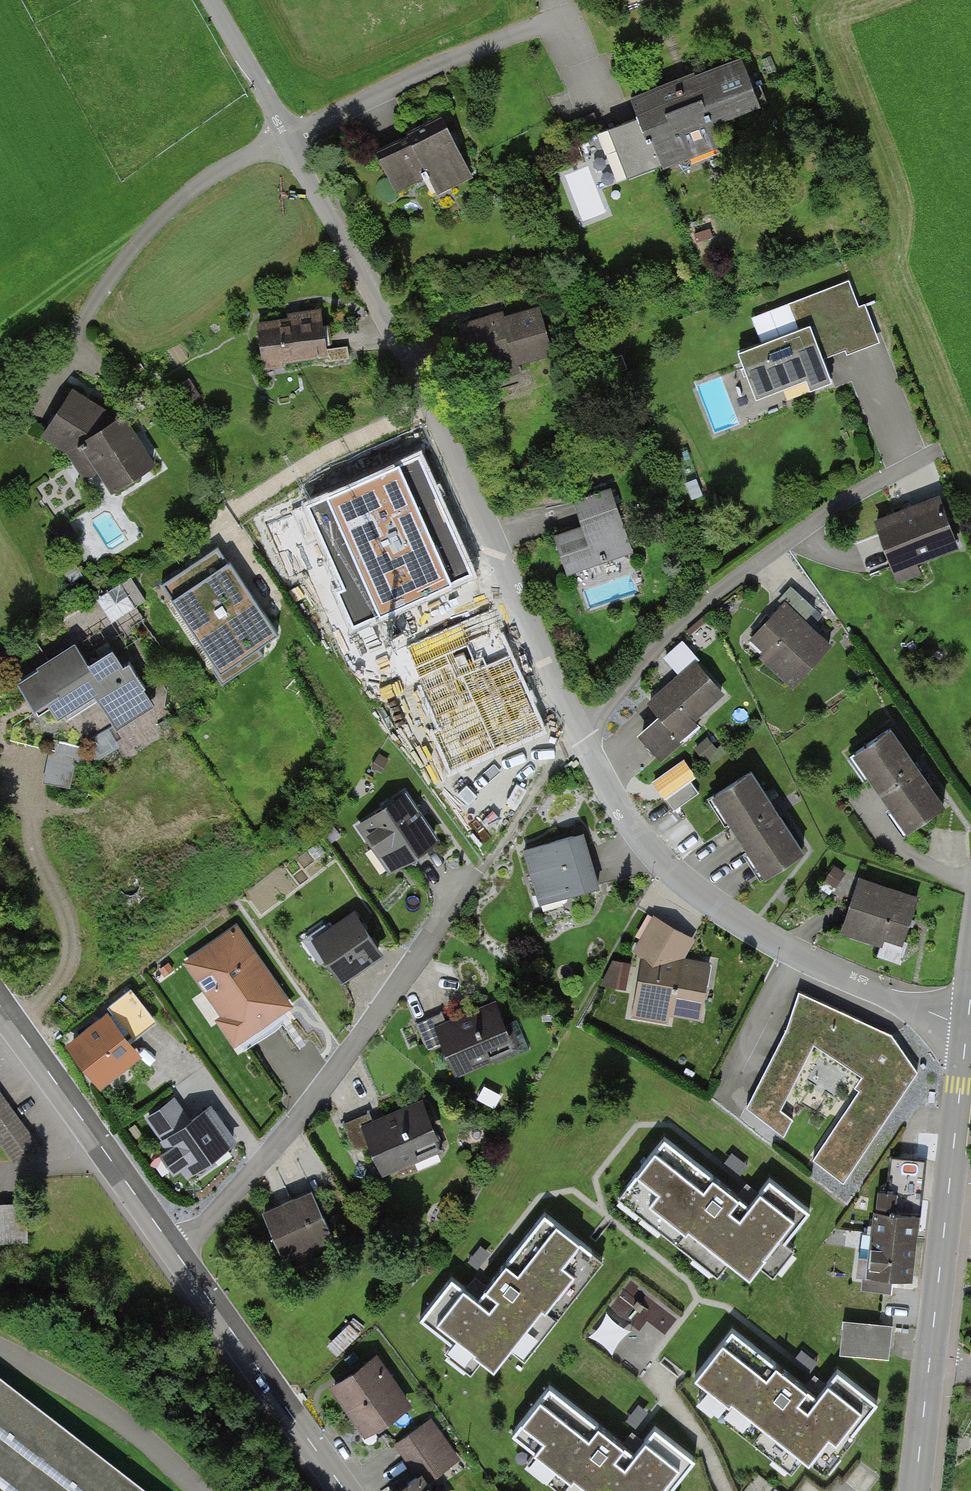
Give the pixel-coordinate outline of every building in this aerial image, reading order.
[(740,53),(629,95),(637,117),(613,126),(633,178),(720,145),(709,116),(757,98),(740,53)] [(441,115),(376,147),(396,189),(440,167),(449,184),(470,174),(441,115)] [(834,381),(821,347),(842,339),(846,350),(882,337),(870,305),(860,308),(849,279),(754,315),(765,344),(741,353),(757,395),(804,378),(809,391),(834,381)] [(326,308),(259,323),(269,367),(336,353),(326,308)] [(491,315),(461,324),(475,373),(551,351),(539,308),(493,321),(491,315)] [(44,432),(70,449),(84,471),(97,463),(114,488),(152,463),(121,415),(115,420),(108,413),(101,408),(70,392),(44,432)] [(418,455),(306,504),(344,590),(336,593),(353,629),(472,576),(418,455)] [(555,535),(568,572),(631,551),(610,488),(575,500),(583,526),(555,535)] [(939,498),(878,521),(895,566),(956,543),(939,498)] [(279,632),(220,545),(165,583),(219,663),(246,644),(251,651),(279,632)] [(136,606),(145,600),(131,576),(121,582),(136,606)] [(784,604),(753,638),(766,650),(761,656),(793,684),(830,642),(804,619),(814,607),(791,587),(780,600),(784,604)] [(494,611),(403,650),(454,769),(545,730),(494,611)] [(116,728),(154,703),(144,687),(147,685),(130,659),(123,663),(112,646),(88,662),(76,643),(17,681),(33,705),(30,714),(14,724),(11,738),(26,741),(28,734),(79,745),(85,754),(100,745),(94,736),(113,723),(116,728)] [(696,661),(651,701),(663,715),(643,733),(661,753),(680,736),(683,739),(698,725),(692,718),(722,691),(696,661)] [(943,805),(891,729),(855,753),(908,829),(943,805)] [(802,850),(751,771),(715,795),(766,873),(802,850)] [(698,792),(690,781),(666,798),(674,809),(698,792)] [(437,838),(405,793),(366,820),(373,830),(372,841),(364,846),(384,874),(437,838)] [(606,886),(589,829),(525,848),(542,905),(606,886)] [(926,900),(861,877),(843,928),(908,951),(926,900)] [(367,905),(310,943),(335,981),(392,943),(367,905)] [(691,937),(655,917),(639,946),(646,950),(634,1017),(666,1022),(669,1007),(697,1013),(706,964),(679,959),(691,937)] [(286,1004),(236,930),(194,959),(231,1013),(222,1019),(235,1039),(286,1004)] [(153,1017),(130,989),(108,1006),(131,1034),(153,1017)] [(813,1158),(844,1181),(891,1110),(917,1070),(892,1034),(798,989),(786,1027),(746,1105),(783,1135),(793,1118),(780,1107),(815,1043),(861,1075),(855,1085),(860,1090),(813,1158)] [(513,1001),(437,1030),(454,1073),(530,1044),(513,1001)] [(247,1049),(290,1018),(284,1009),(241,1041),(247,1049)] [(106,1018),(73,1044),(101,1080),(135,1054),(106,1018)] [(434,1087),(361,1118),(385,1173),(458,1142),(434,1087)] [(0,1088),(0,1140),(15,1160),(39,1143),(0,1088)] [(173,1098),(148,1116),(186,1171),(231,1140),(209,1108),(189,1122),(173,1098)] [(809,1211),(768,1179),(750,1203),(663,1136),(615,1198),(717,1277),(729,1261),(750,1278),(759,1266),(773,1277),(795,1249),(785,1241),(809,1211)] [(924,1199),(930,1157),(897,1153),(891,1195),(924,1199)] [(316,1178),(261,1203),(285,1256),(340,1232),(316,1178)] [(918,1274),(927,1206),(880,1200),(871,1268),(918,1274)] [(0,1202),(0,1243),(31,1242),(30,1201),(0,1202)] [(475,1292),(451,1273),(418,1316),(449,1340),(443,1348),(471,1370),(480,1359),(491,1368),(510,1343),(526,1355),(605,1254),(542,1205),(475,1292)] [(897,1319),(849,1314),(845,1348),(893,1354),(897,1319)] [(876,1400),(836,1369),(817,1392),(730,1326),(694,1373),(708,1384),(696,1399),(790,1471),(803,1455),(826,1472),(854,1436),(851,1433),(876,1400)] [(405,1401),(375,1358),(335,1386),(365,1429),(405,1401)] [(0,1377),(0,1490),(146,1490),(0,1377)] [(654,1427),(636,1450),(549,1383),(511,1432),(530,1447),(520,1460),(560,1490),(674,1490),(668,1487),(692,1456),(654,1427)] [(439,1449),(422,1425),(398,1443),(420,1474),(423,1479),(454,1458),(445,1445),(439,1449)] [(395,1490),(432,1490),(423,1479),(420,1474),(395,1490)]
